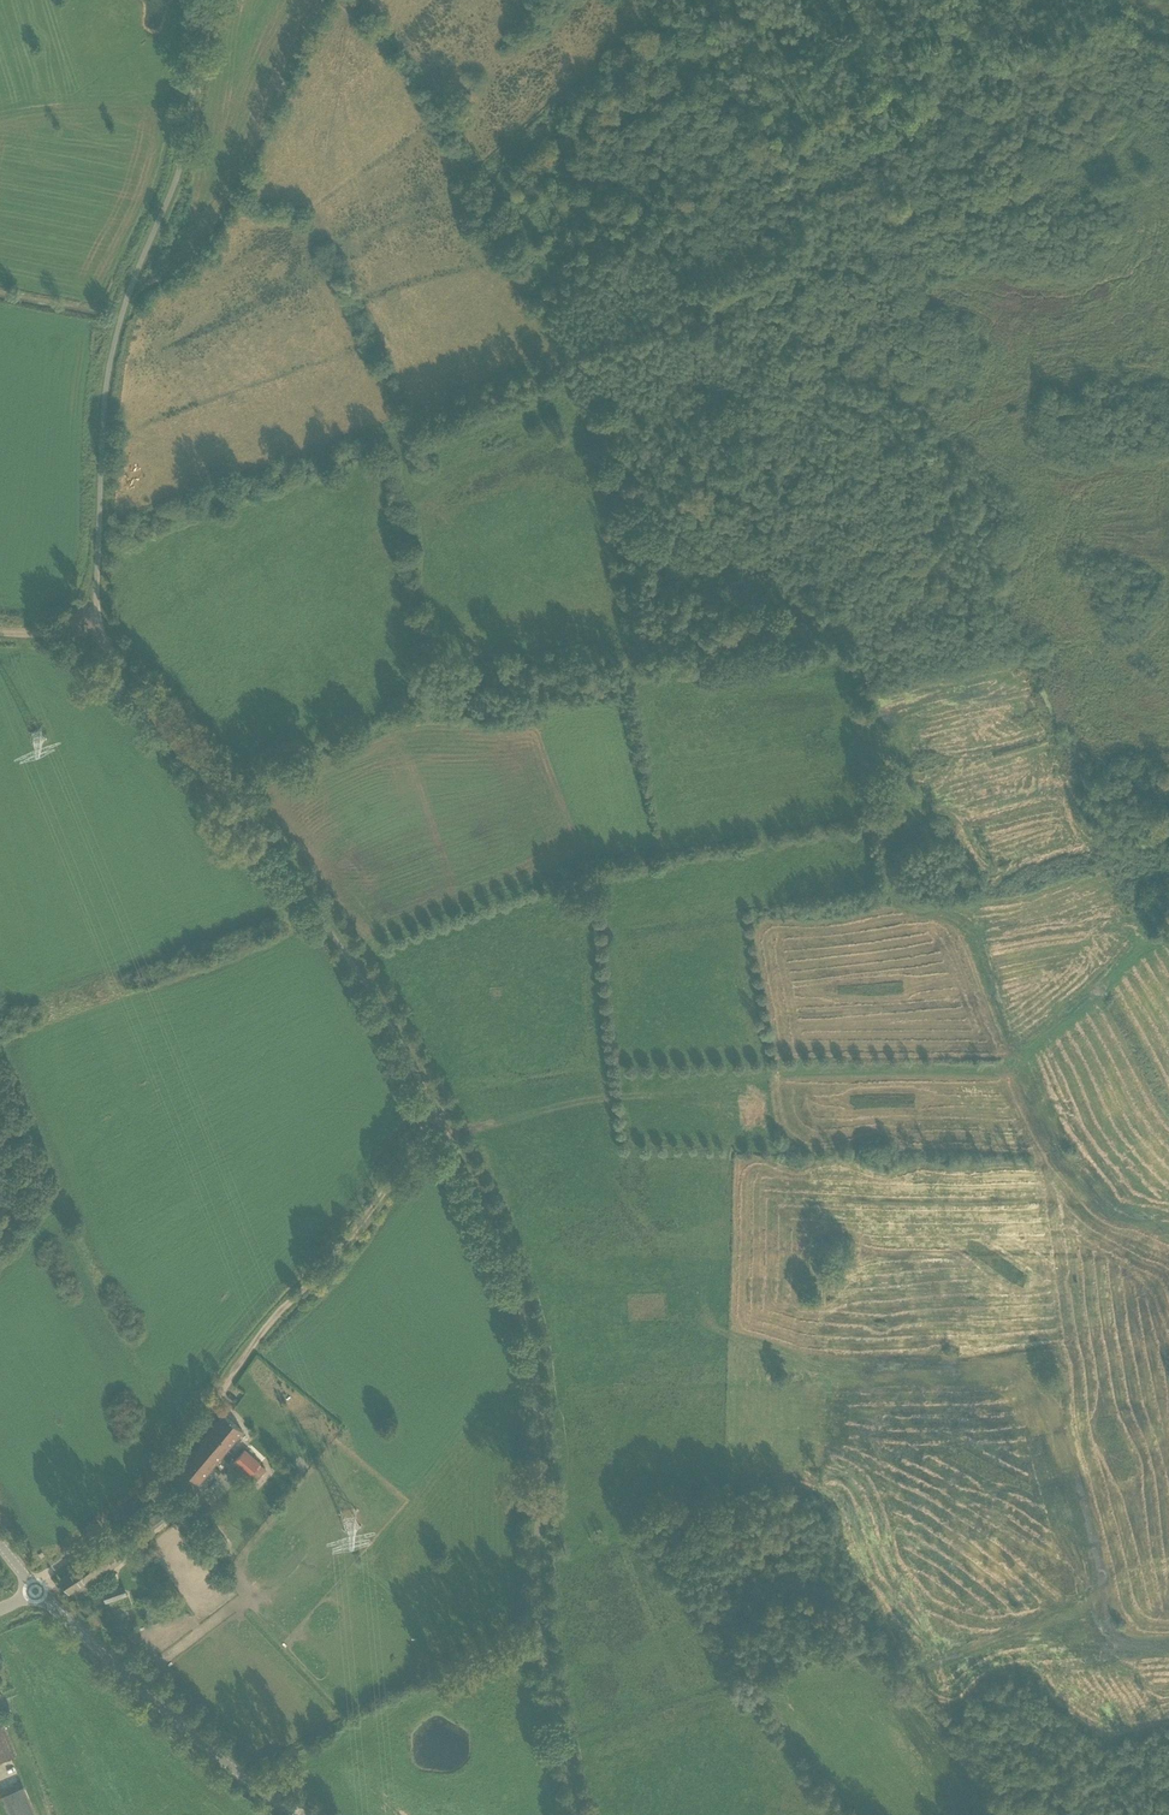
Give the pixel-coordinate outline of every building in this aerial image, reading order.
[(224,1415),(180,1467),(198,1482),(242,1430),(224,1415)] [(245,1449),(234,1461),(249,1475),(260,1463),(245,1449)] [(186,1502),(178,1507),(188,1523),(196,1517),(186,1502)] [(131,1532),(136,1538),(162,1517),(158,1511),(131,1532)] [(213,1523),(203,1531),(217,1550),(227,1542),(213,1523)] [(117,1587),(101,1592),(105,1602),(120,1597),(117,1587)] [(0,1726),(0,1762),(16,1755),(8,1734),(4,1724),(0,1726)] [(9,1814),(36,1814),(23,1786),(0,1796),(9,1814)]
